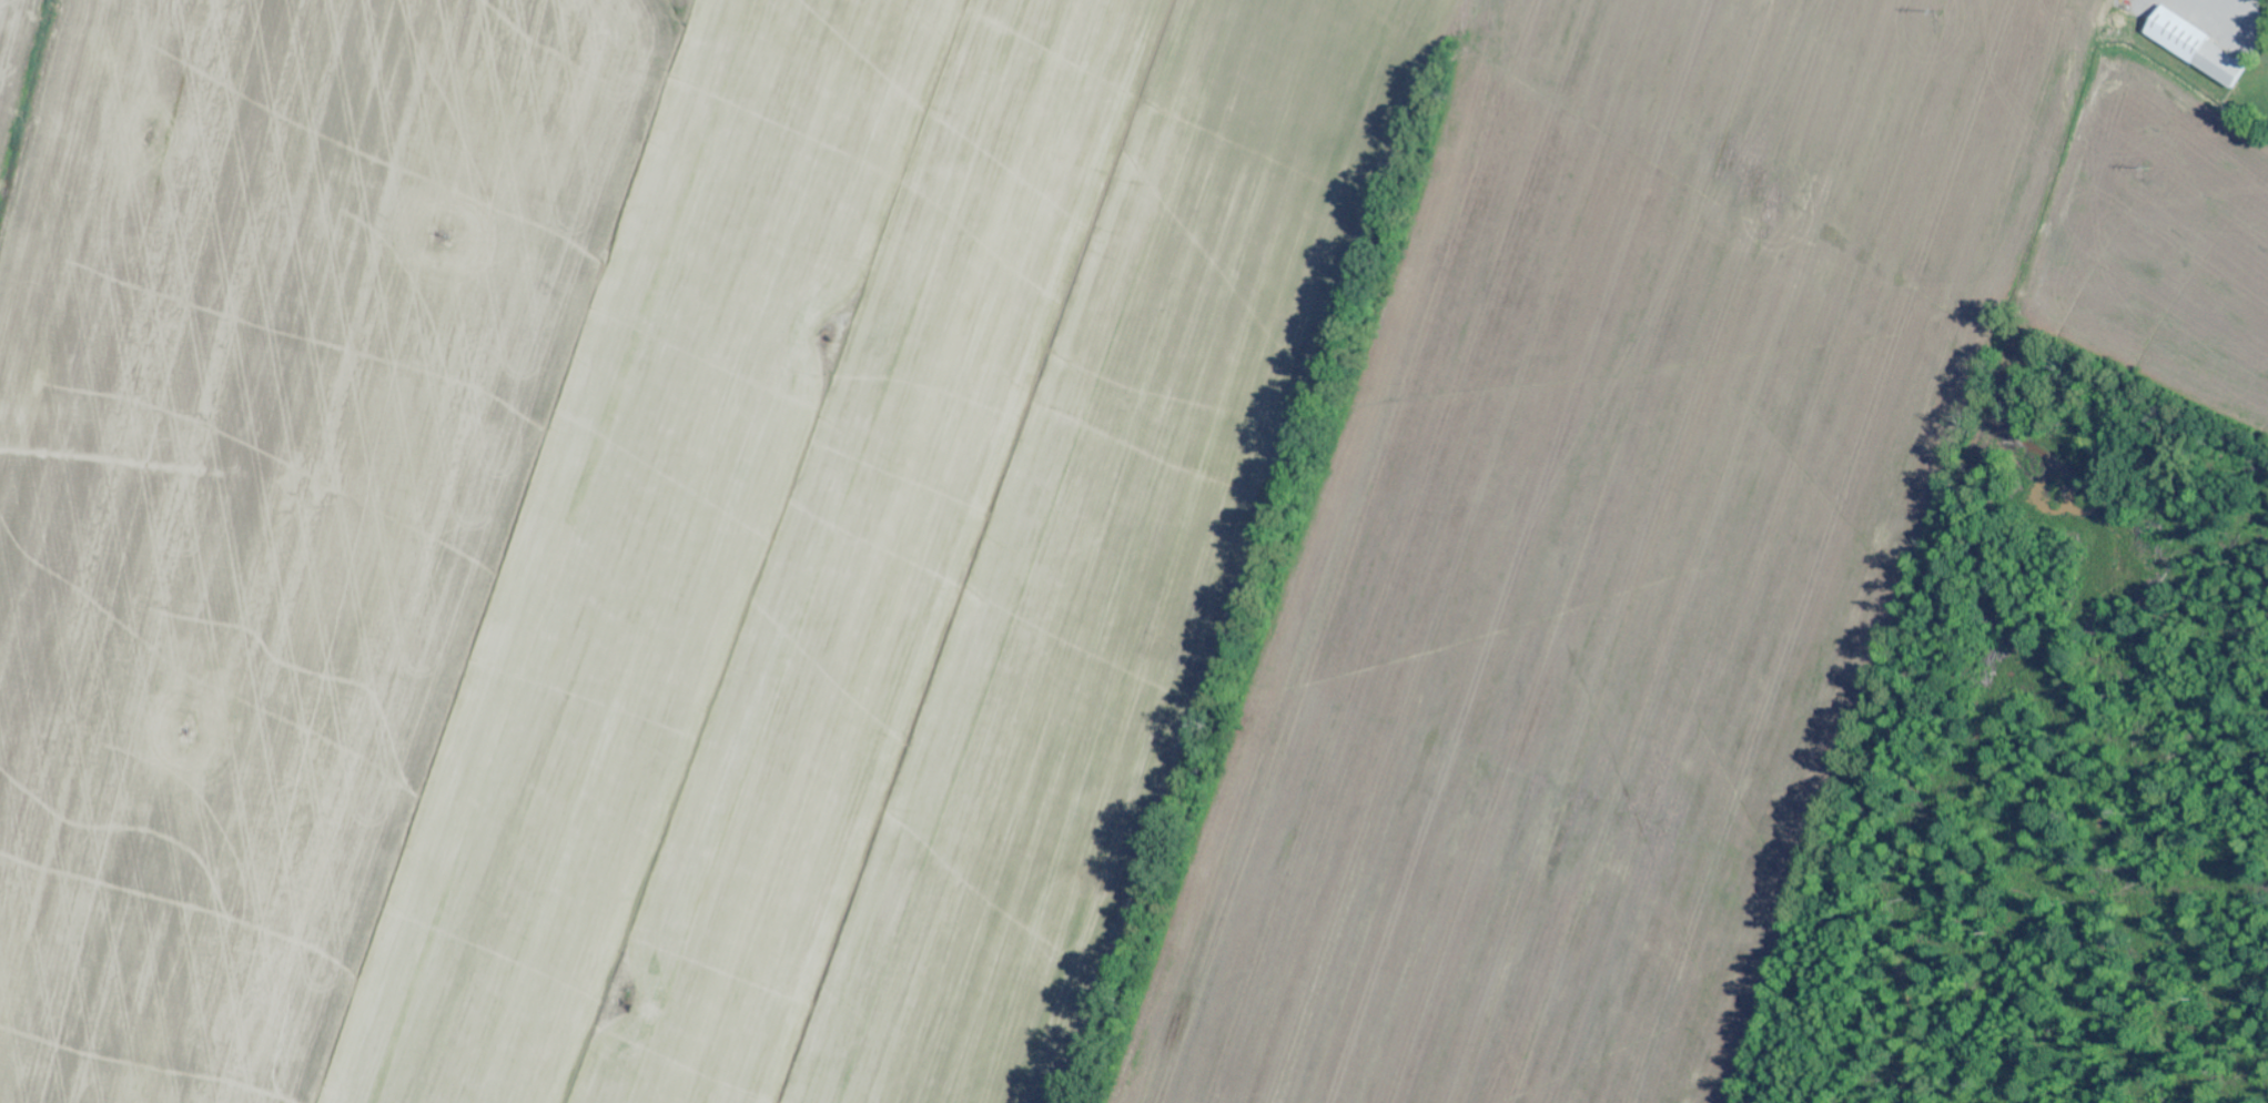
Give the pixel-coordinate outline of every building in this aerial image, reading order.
[(2232,85),(2245,62),(2207,41),(2211,33),(2158,4),(2141,35),(2232,85)]
